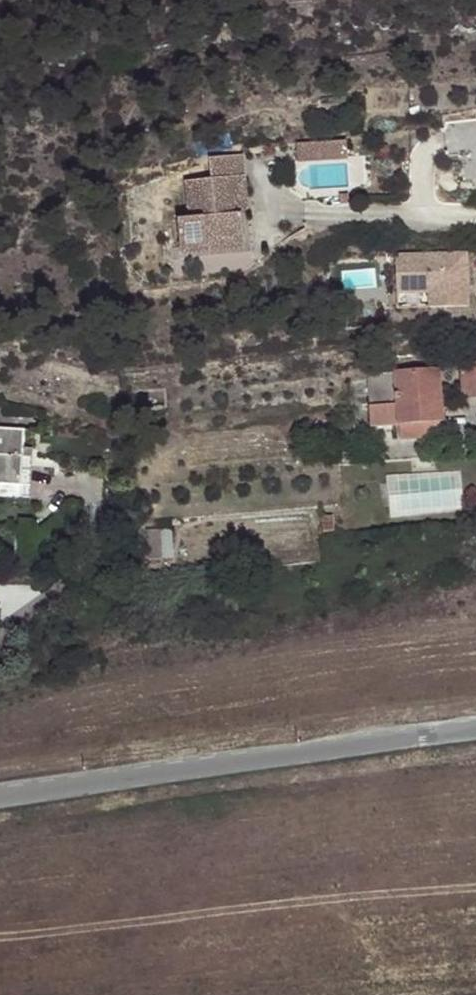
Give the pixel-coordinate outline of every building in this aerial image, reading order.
[(346,142),(296,146),(298,165),(347,161),(346,142)] [(245,176),(243,155),(208,158),(210,179),(184,182),(187,219),(176,220),(179,250),(204,248),(206,248),(205,242),(243,239),(241,216),(236,216),(233,190),(239,190),(238,177),(245,176)] [(245,176),(238,177),(239,190),(233,190),(236,216),(241,216),(249,215),(245,176)] [(243,239),(205,242),(206,248),(204,248),(204,254),(244,251),(243,239)] [(473,248),(400,252),(402,292),(434,290),(435,308),(475,306),(475,294),(473,248)] [(407,293),(408,304),(433,303),(432,292),(407,293)] [(459,363),(461,400),(475,399),(475,362),(459,363)] [(440,369),(365,374),(369,428),(396,426),(399,426),(444,424),(440,369)] [(444,424),(399,426),(400,441),(445,438),(444,424)] [(23,509),(28,441),(0,440),(0,508),(23,509)] [(172,530),(146,531),(148,568),(174,566),(172,530)]
